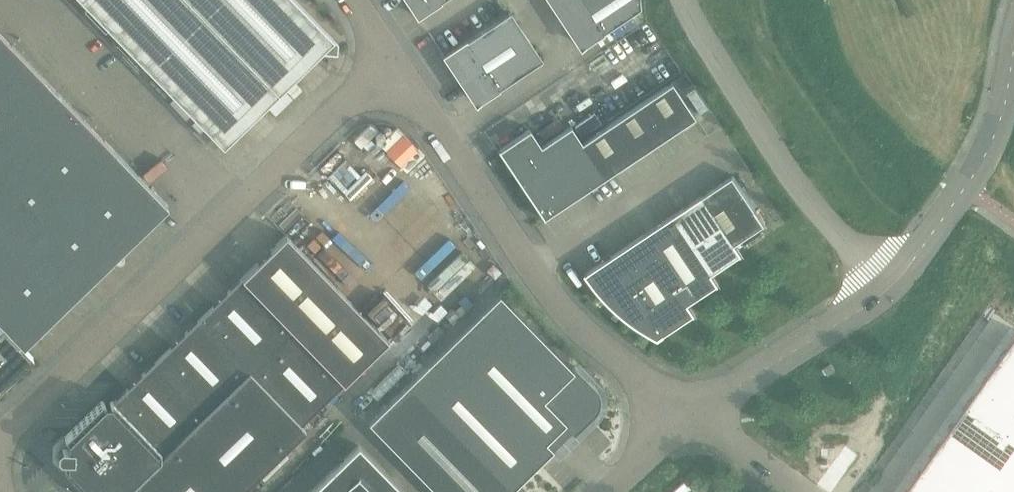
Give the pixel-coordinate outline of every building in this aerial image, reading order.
[(223,146),(317,54),(337,54),(338,44),(333,39),(295,0),(81,0),(223,146)] [(441,0),(406,0),(417,16),(441,0)] [(579,0),(549,0),(558,14),(579,0)] [(639,0),(579,0),(558,14),(574,38),(575,37),(580,45),(601,31),(602,32),(640,7),(639,0)] [(542,59),(531,44),(510,11),(443,56),(469,95),(471,94),(476,101),(497,87),(498,89),(542,59)] [(105,140),(0,32),(0,321),(23,345),(167,205),(105,140)] [(694,117),(671,82),(642,102),(665,136),(694,117)] [(665,136),(642,102),(612,122),(635,156),(665,136)] [(635,156),(612,122),(582,142),(605,176),(635,156)] [(605,176),(582,142),(581,142),(570,125),(541,145),(575,196),(605,176)] [(575,196),(541,145),(540,145),(529,129),(499,149),(498,149),(497,149),(543,218),(544,218),(544,217),(575,196)] [(766,224),(733,175),(704,195),(736,243),(764,224),(765,225),(766,224)] [(736,243),(704,195),(674,215),(712,273),(741,254),(742,254),(743,254),(736,243)] [(719,284),(712,273),(674,215),(587,273),(586,272),(585,273),(588,276),(593,283),(598,289),(600,293),(603,296),(608,301),(611,304),(617,310),(623,315),(627,318),(636,325),(640,327),(646,331),(653,335),(659,338),(665,334),(695,314),(696,314),(689,303),(718,284),(719,284)] [(286,234),(242,277),(343,382),(388,340),(286,234)] [(343,382),(242,277),(113,402),(164,458),(126,491),(240,491),(305,429),(301,424),(343,382)] [(599,402),(599,400),(599,398),(599,397),(599,395),(598,393),(598,392),(597,390),(596,389),(595,387),(594,386),(574,366),(572,369),(499,294),(368,421),(437,491),(508,491),(553,448),(545,441),(564,423),(574,433),(593,414),(595,412),(597,409),(598,407),(599,405),(599,402)] [(33,356),(23,345),(1,323),(0,324),(0,388),(33,356)] [(1000,357),(1013,367),(1013,337),(1000,357)] [(983,381),(1013,403),(1013,367),(1000,357),(983,381)] [(835,370),(831,364),(824,368),(828,375),(835,370)] [(965,406),(1013,440),(1013,403),(983,381),(965,406)] [(113,402),(113,401),(110,403),(105,403),(102,401),(64,437),(66,439),(67,439),(67,447),(62,447),(60,447),(57,450),(57,455),(60,458),(61,458),(61,459),(67,459),(67,466),(66,466),(64,468),(87,491),(126,491),(164,458),(113,402)] [(948,430),(999,466),(1013,444),(1013,440),(965,406),(948,430)] [(948,430),(931,455),(982,490),(999,466),(948,430)] [(999,466),(1013,476),(1013,444),(999,466)] [(358,445),(315,487),(316,488),(311,491),(404,491),(358,445)] [(914,479),(932,491),(980,491),(982,490),(931,455),(914,479)] [(982,490),(984,491),(1013,491),(1013,476),(999,466),(982,490)] [(904,491),(932,491),(914,479),(904,491)]
